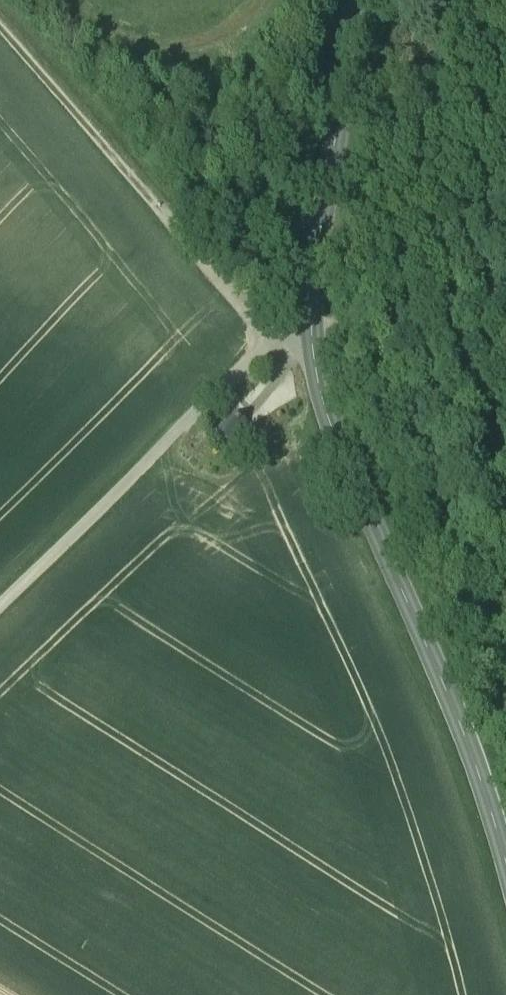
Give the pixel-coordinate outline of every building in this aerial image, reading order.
[(219,436),(231,448),(249,430),(237,418),(219,436)]
